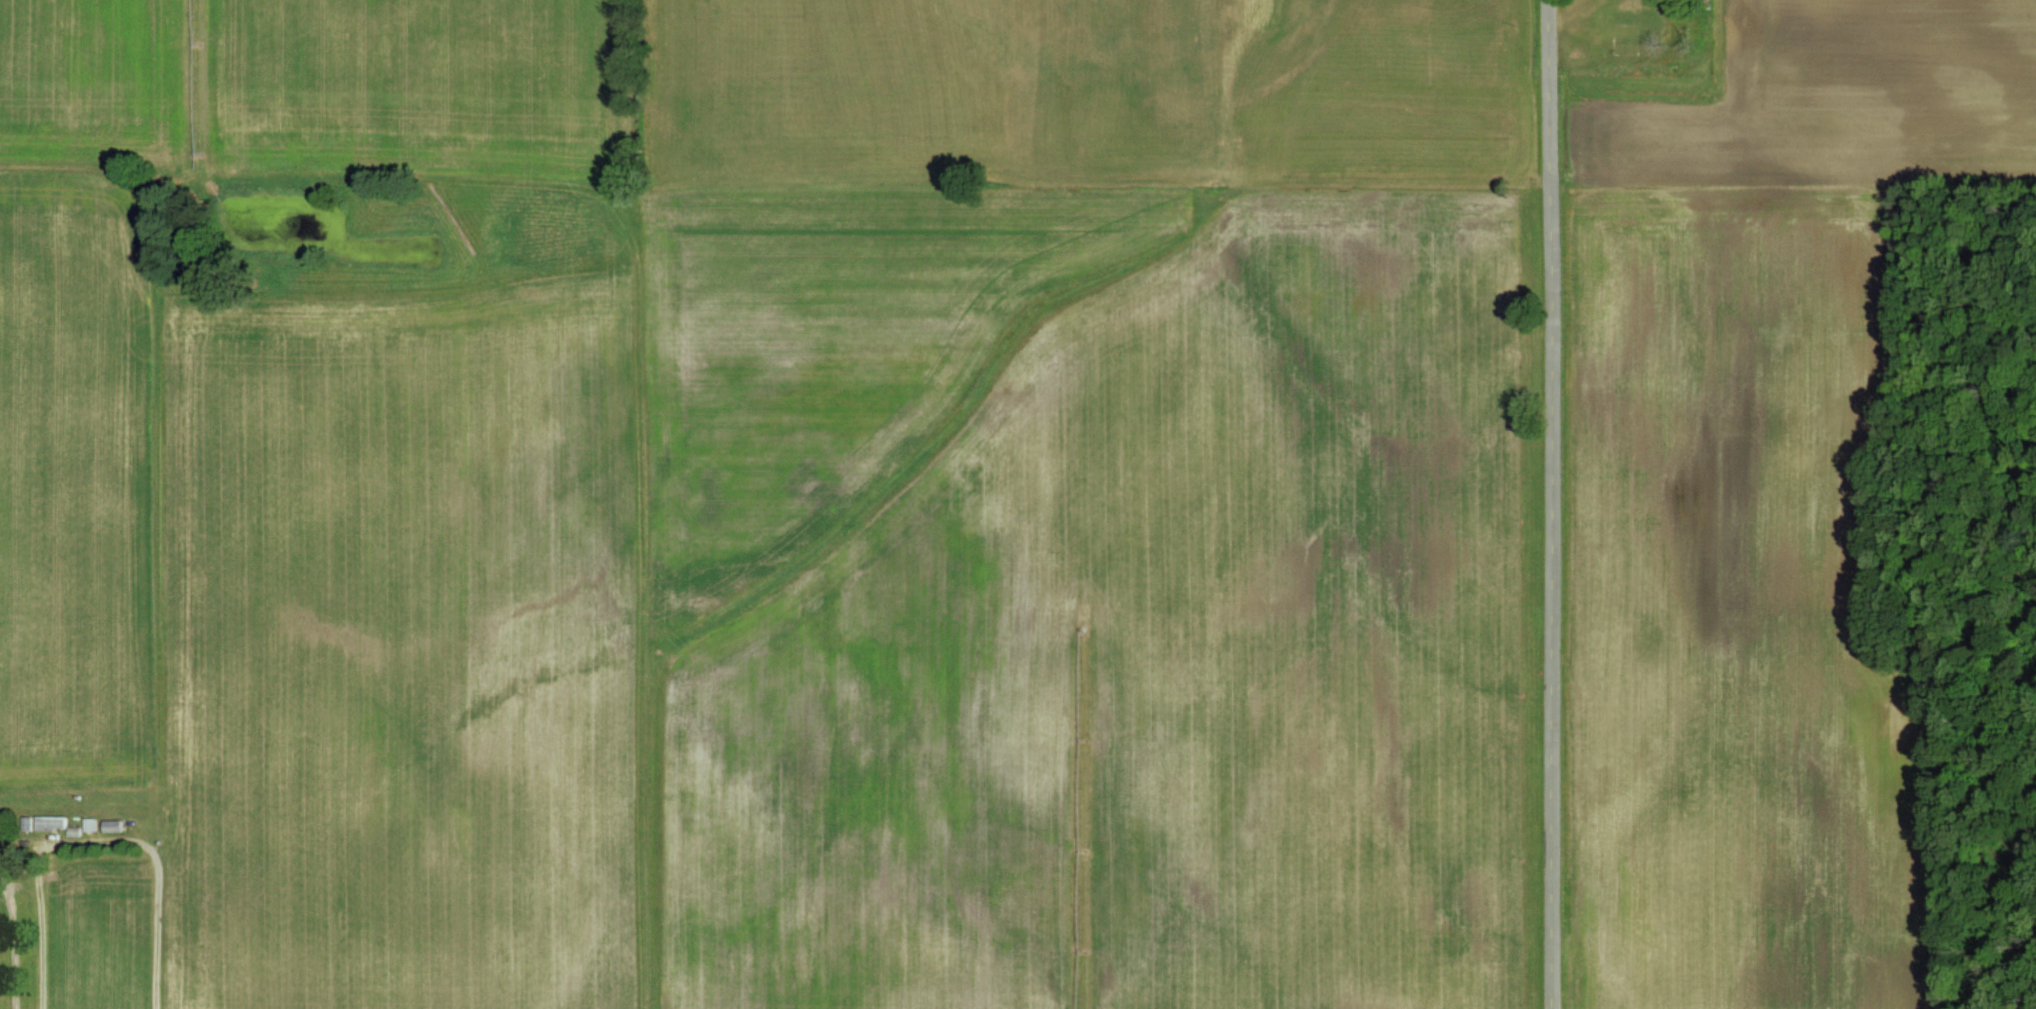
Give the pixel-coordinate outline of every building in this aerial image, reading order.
[(83,819),(84,830),(94,830),(94,818),(83,819)] [(120,820),(102,820),(103,832),(121,831),(120,820)]
